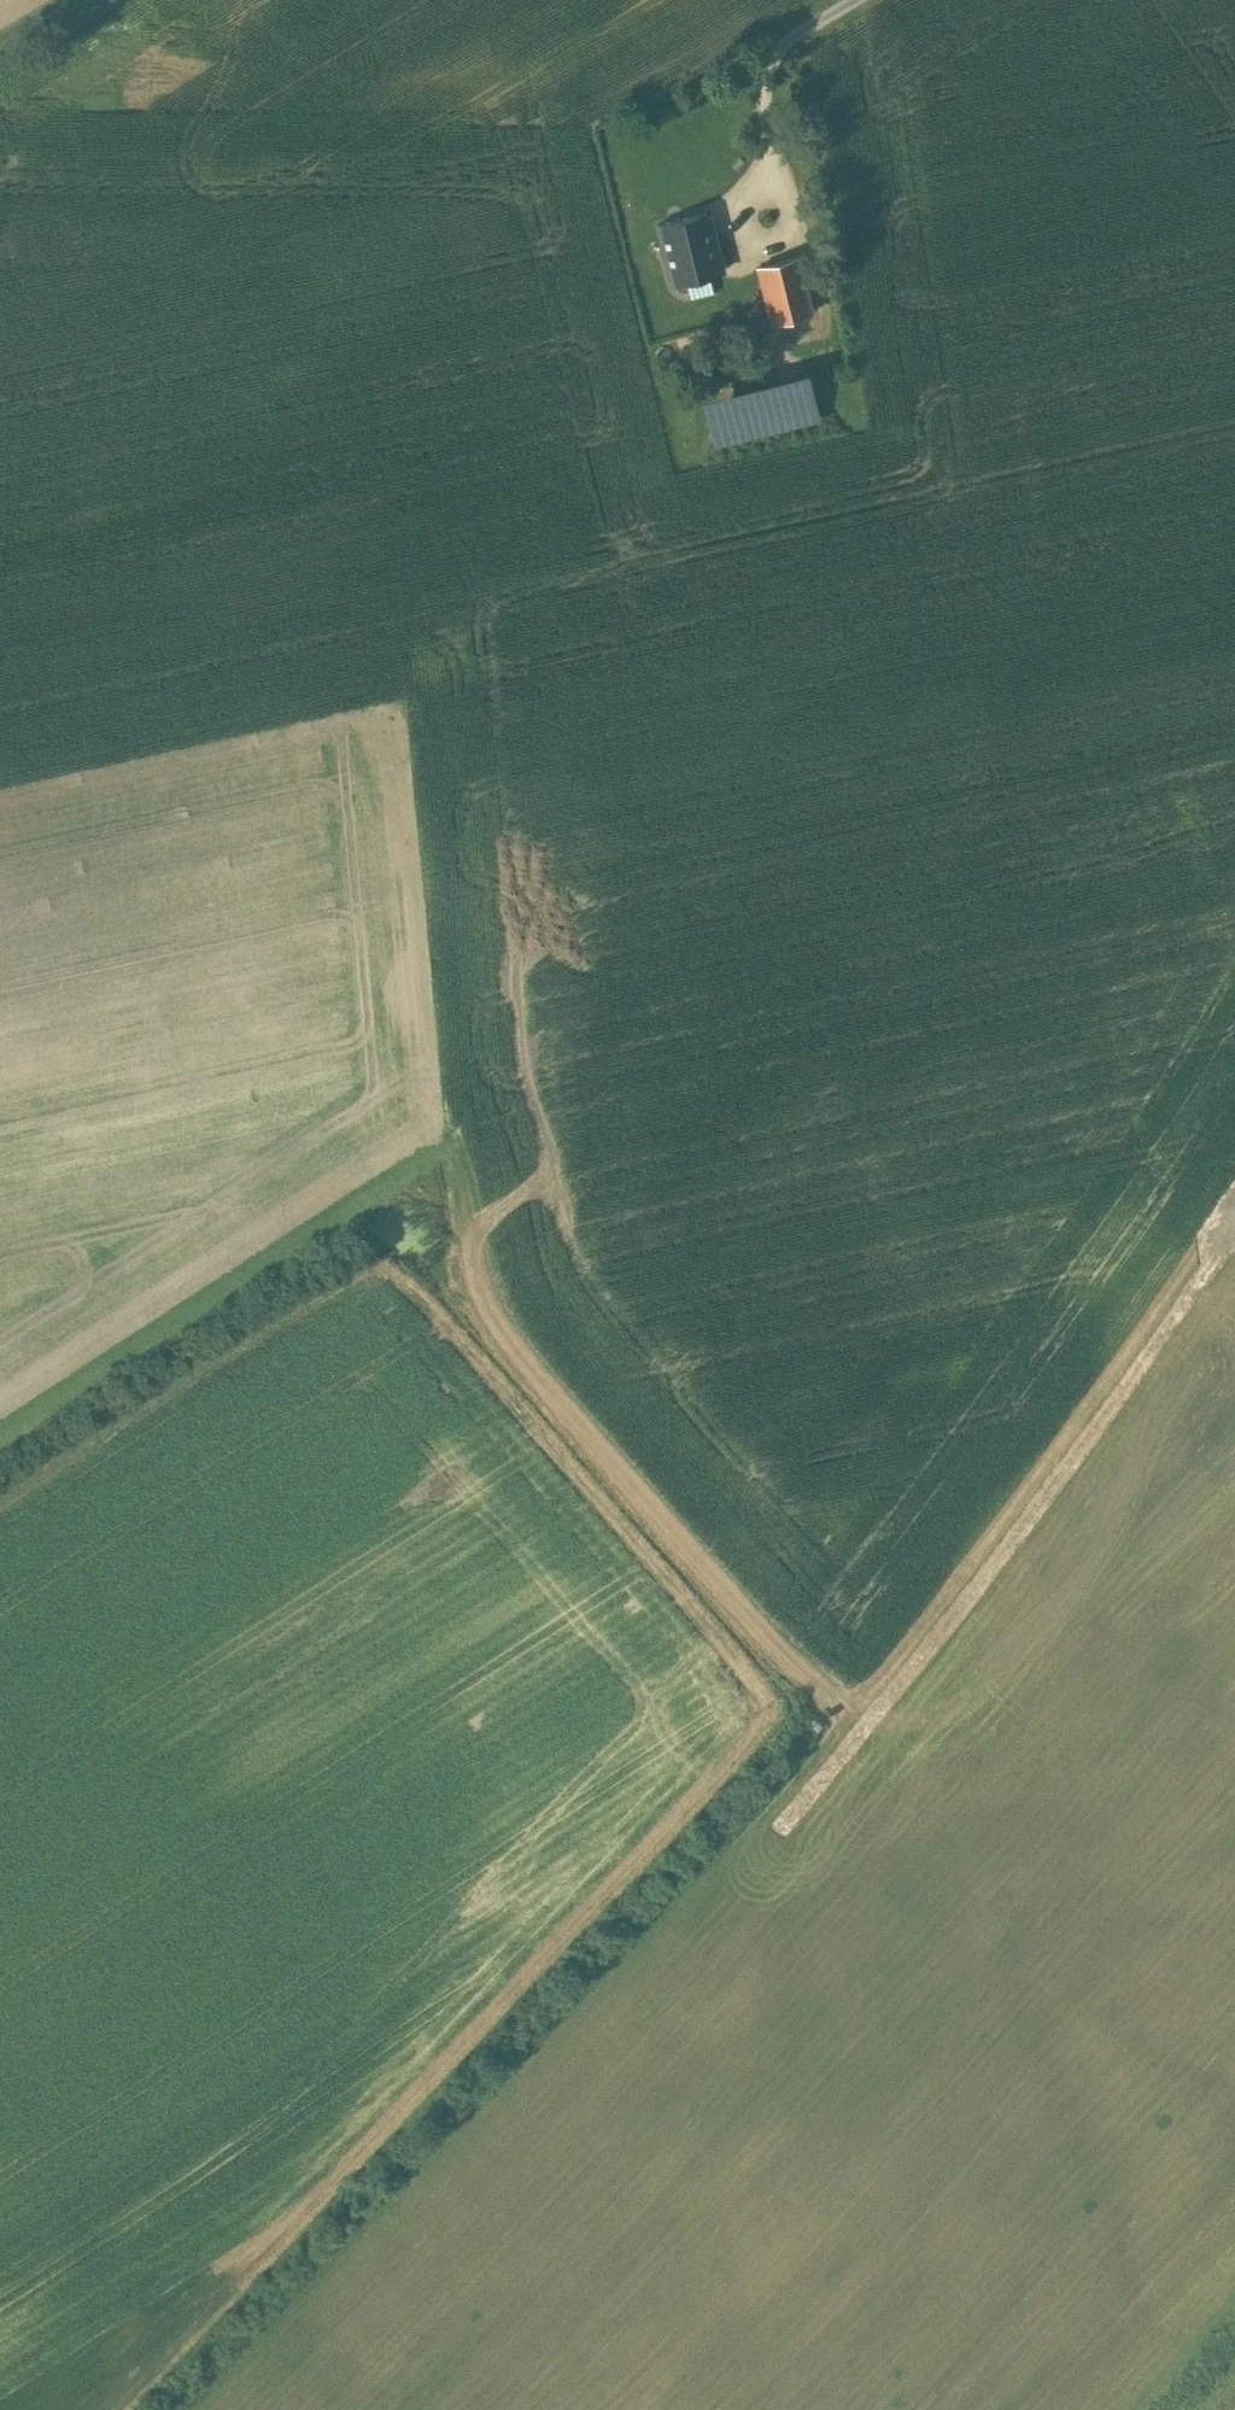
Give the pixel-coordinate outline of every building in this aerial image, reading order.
[(709,183),(725,182),(723,161),(707,163),(709,183)] [(707,210),(657,223),(666,261),(650,265),(655,286),(722,269),(707,210)] [(797,255),(758,265),(772,321),(812,311),(797,255)] [(808,375),(704,401),(714,439),(792,419),(790,412),(815,406),(817,413),(808,375)] [(815,406),(790,412),(792,419),(817,413),(815,406)]
